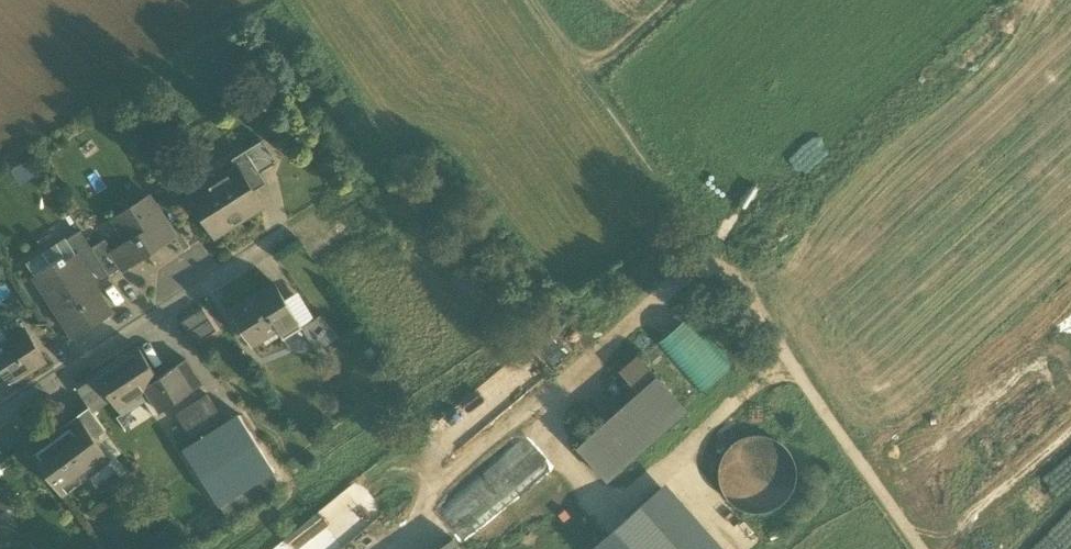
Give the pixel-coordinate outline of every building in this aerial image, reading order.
[(261,139),(245,149),(259,171),(276,161),(261,139)] [(247,179),(259,171),(245,149),(231,158),(236,166),(237,165),(247,179)] [(192,202),(214,236),(248,214),(246,211),(261,202),(247,179),(237,165),(236,166),(204,186),(208,192),(192,202)] [(123,269),(124,271),(177,235),(149,194),(113,218),(128,240),(113,250),(111,251),(123,269)] [(105,238),(91,247),(110,277),(123,269),(111,251),(113,250),(105,238)] [(98,284),(110,277),(91,247),(80,255),(98,284)] [(35,276),(74,337),(112,314),(94,286),(96,284),(96,286),(98,284),(80,255),(78,252),(65,260),(64,258),(35,276)] [(231,310),(251,344),(277,329),(283,338),(302,327),(301,326),(275,283),(231,310)] [(180,322),(194,344),(216,330),(202,308),(180,322)] [(302,327),(315,349),(337,335),(320,315),(301,326),(302,327)] [(688,315),(657,342),(701,392),(732,365),(688,315)] [(8,341),(0,345),(0,366),(5,373),(10,380),(44,359),(25,330),(8,341)] [(149,396),(159,411),(169,404),(200,384),(202,383),(185,358),(158,376),(139,347),(96,376),(110,398),(115,406),(132,395),(137,404),(144,399),(141,396),(147,392),(149,396)] [(621,371),(640,393),(657,377),(638,356),(621,371)] [(77,388),(91,410),(110,398),(96,376),(77,388)] [(578,447),(606,478),(685,409),(657,377),(640,393),(578,447)] [(175,413),(191,438),(223,417),(207,393),(175,413)] [(78,414),(95,437),(105,429),(88,406),(78,414)] [(183,448),(219,504),(274,468),(239,413),(183,448)] [(33,455),(62,494),(110,458),(95,437),(78,414),(49,436),(52,441),(33,455)] [(744,438),(725,452),(719,475),(727,497),(747,510),(771,509),(789,494),(796,472),(787,449),(768,437),(744,438)] [(268,548),(340,548),(385,514),(358,480),(268,548)] [(640,507),(678,548),(715,548),(661,488),(640,507)] [(12,504),(0,490),(0,514),(12,504)] [(640,507),(591,548),(678,548),(640,507)] [(452,537),(435,548),(461,548),(452,537)]
